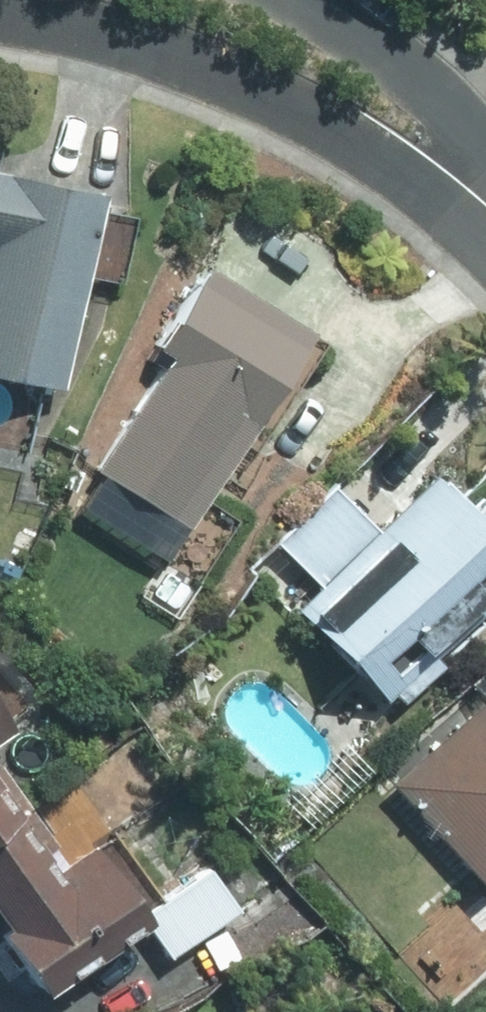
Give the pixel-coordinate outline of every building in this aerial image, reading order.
[(63,387),(105,193),(0,170),(0,373),(63,387)] [(248,419),(306,328),(205,262),(149,349),(160,355),(88,467),(182,528),(251,420),(248,419)] [(433,474),(294,610),(384,701),(485,601),(485,528),(433,474)] [(388,782),(483,889),(485,886),(485,695),(388,782)] [(14,727),(0,707),(0,737),(14,727)] [(27,807),(0,767),(0,825),(27,807)] [(0,825),(0,918),(6,926),(1,929),(44,990),(144,921),(167,954),(236,907),(208,866),(142,911),(93,840),(64,861),(27,807),(0,825)] [(237,957),(225,930),(203,942),(216,967),(237,957)]
